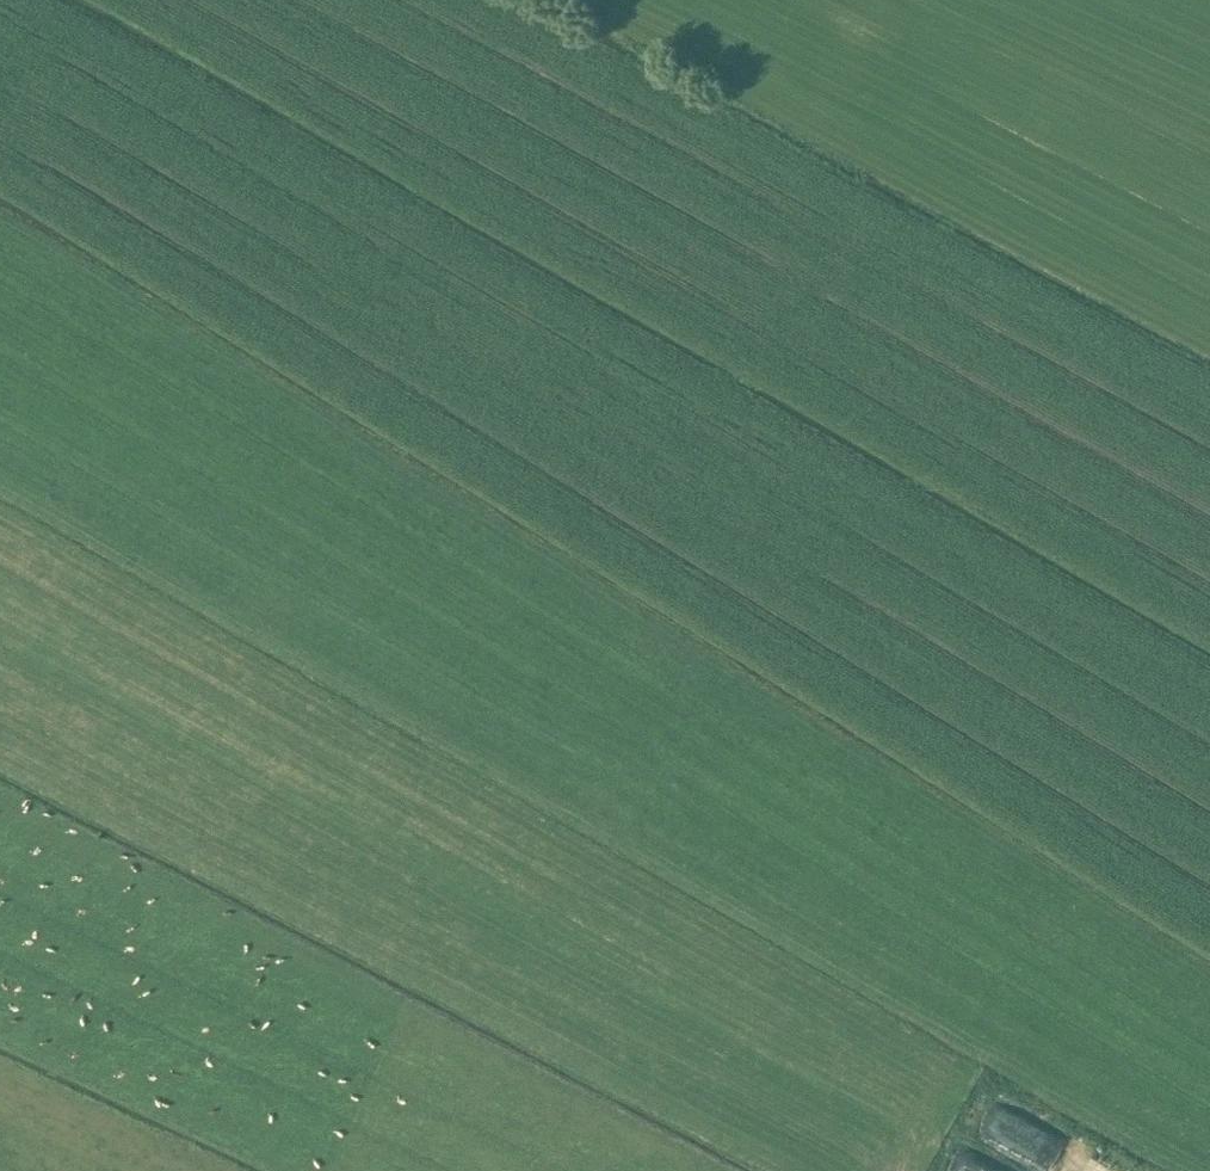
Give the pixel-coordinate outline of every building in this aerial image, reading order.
[(1064,1160),(1076,1135),(1013,1106),(1001,1131),(1064,1160)] [(971,1154),(962,1170),(1004,1170),(971,1154)]
